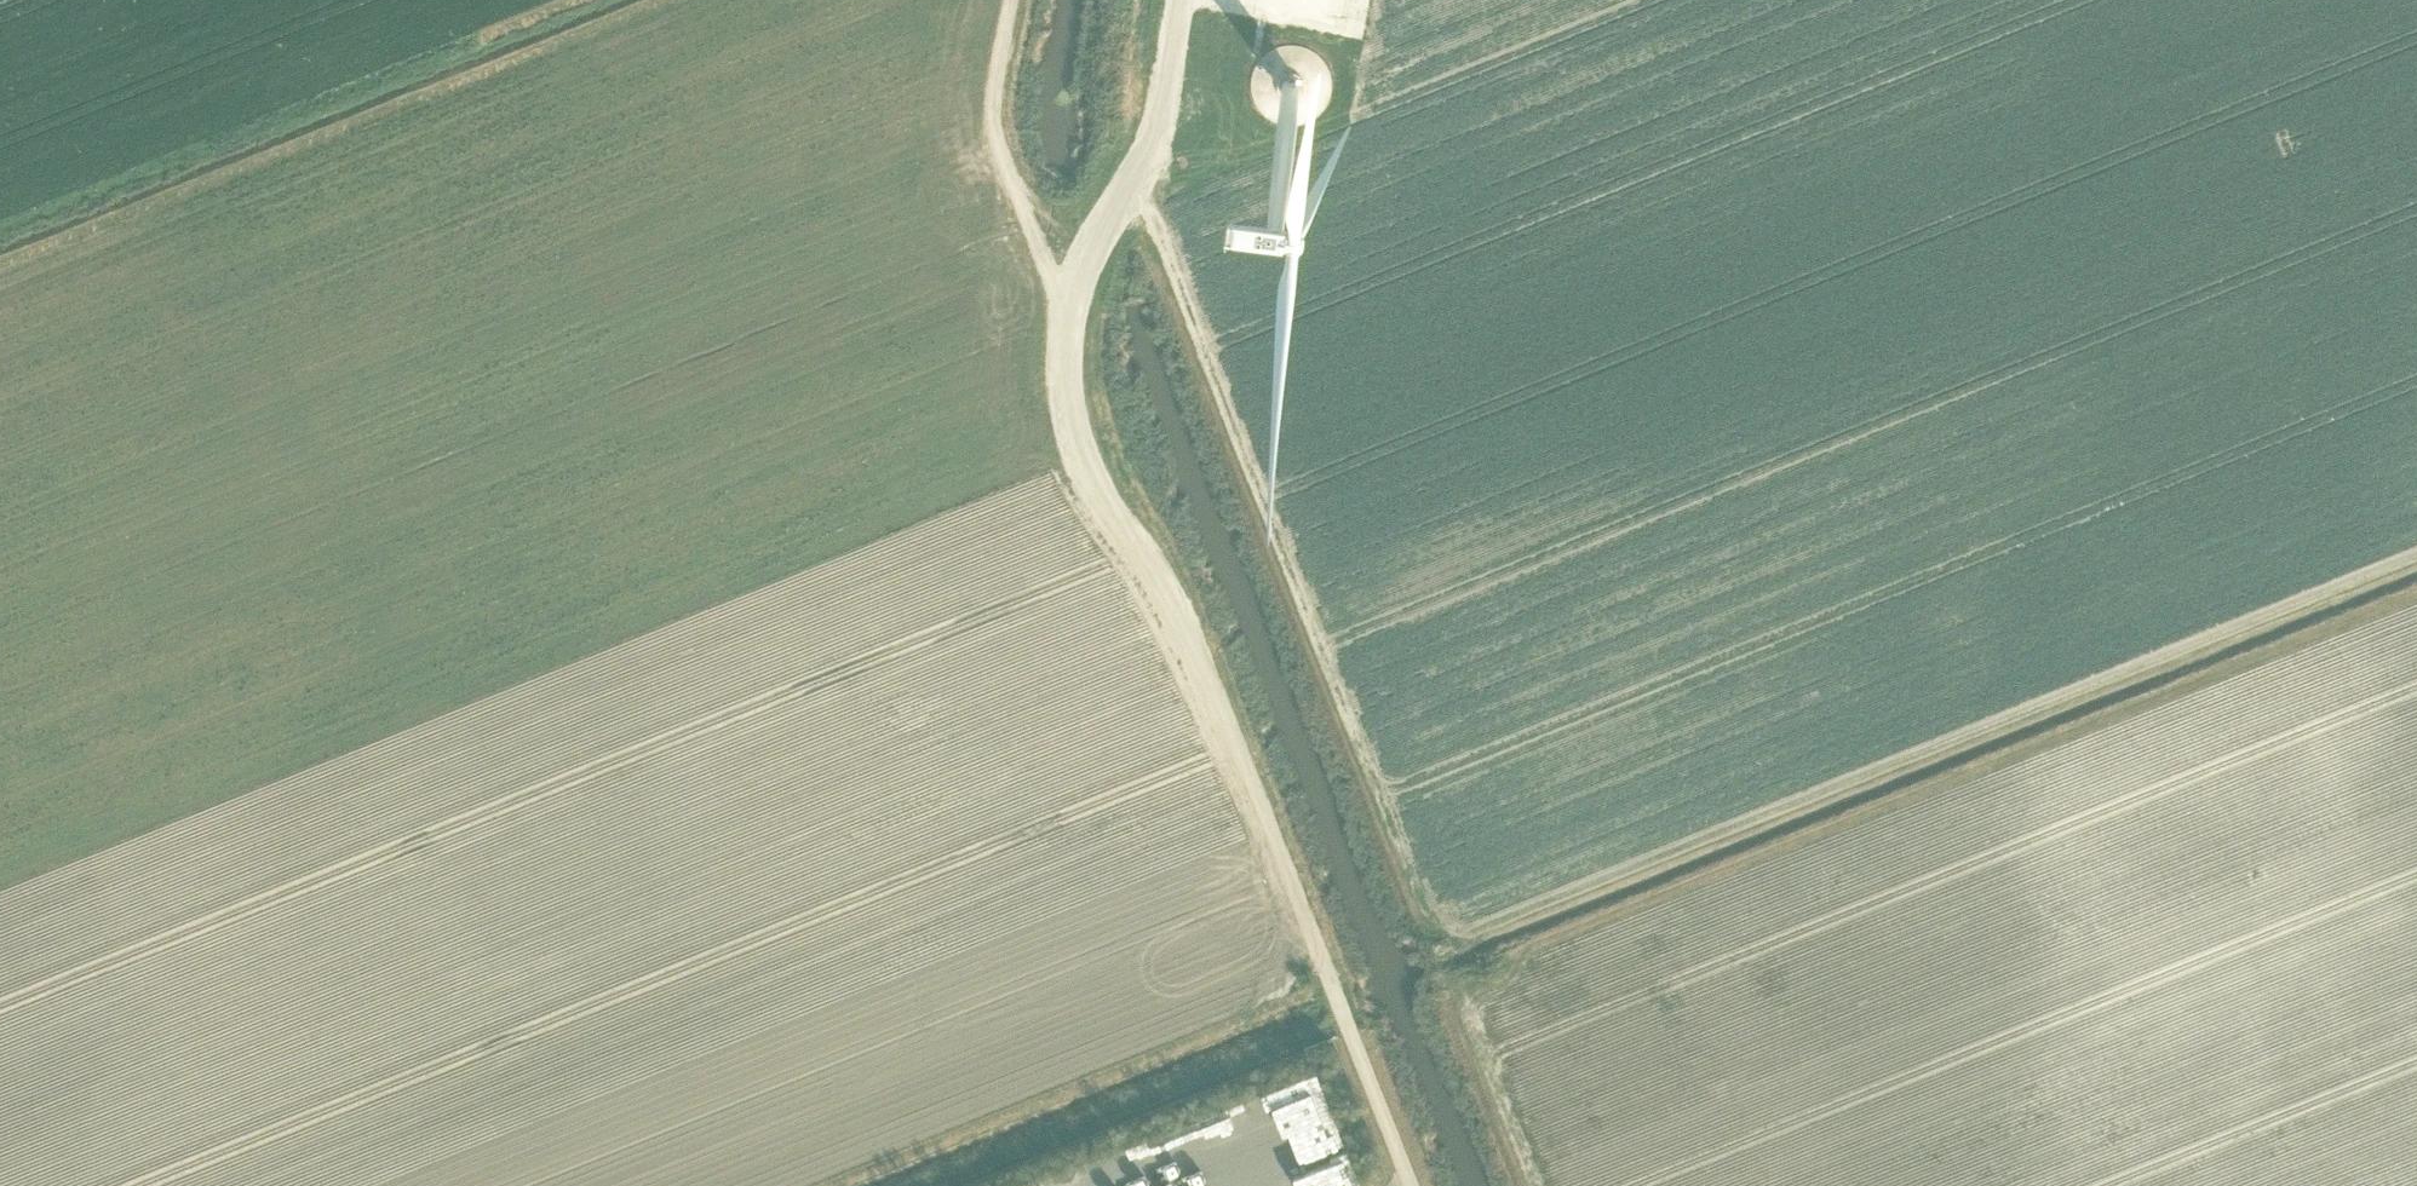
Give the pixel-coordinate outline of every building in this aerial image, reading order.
[(1287,71),(1278,89),(1297,100),(1306,81),(1287,71)] [(1276,1107),(1290,1102),(1288,1097),(1309,1091),(1301,1067),(1267,1079),(1276,1107)] [(1215,1109),(1178,1118),(1181,1132),(1218,1123),(1215,1109)] [(1323,1152),(1336,1185),(1349,1185),(1328,1133),(1307,1141),(1313,1157),(1323,1152)]
